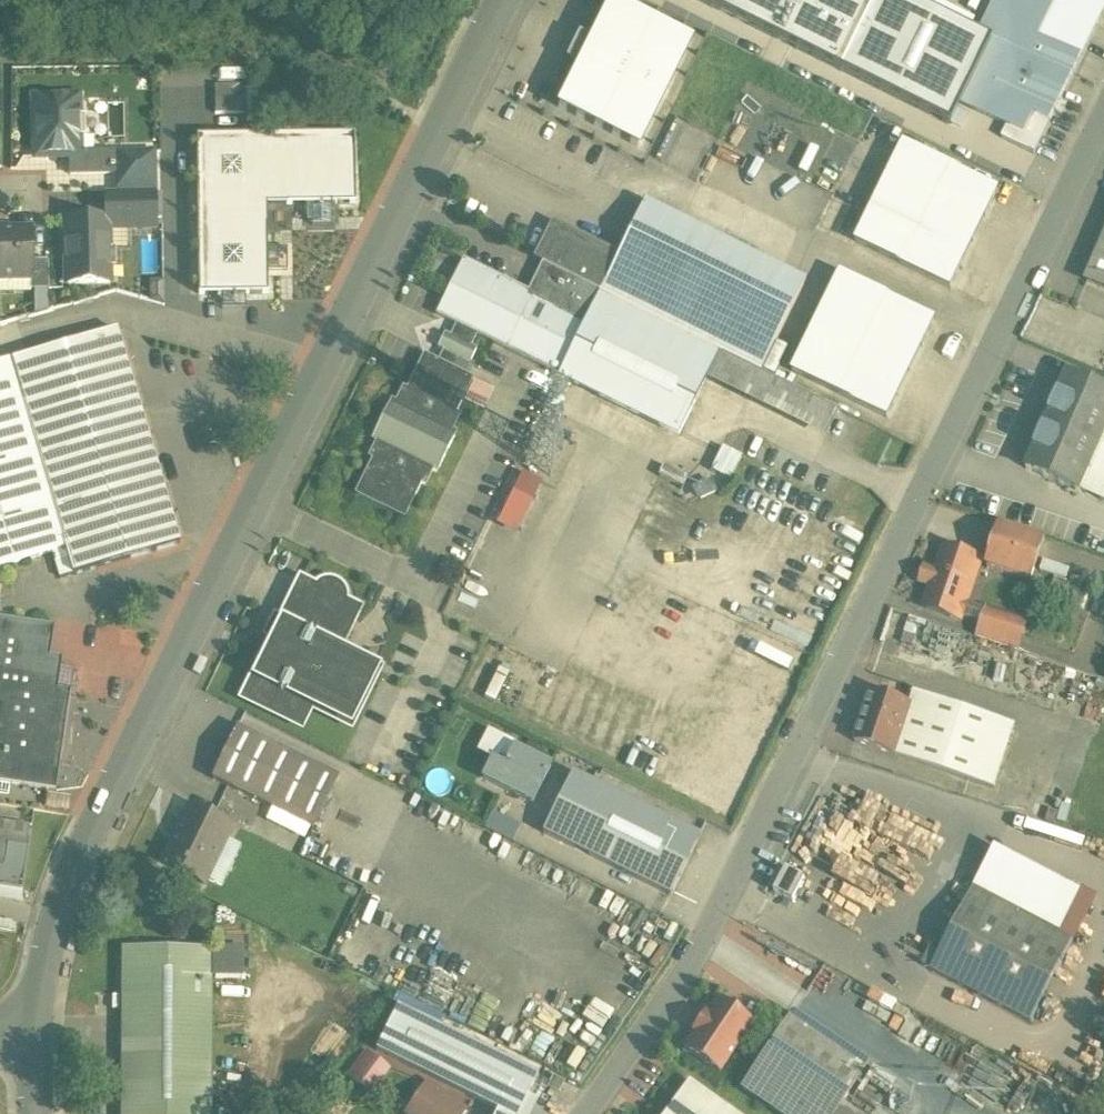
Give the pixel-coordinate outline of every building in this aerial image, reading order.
[(622,0),(605,0),(590,31),(578,25),(559,64),(573,71),(554,110),(649,156),(705,40),(622,0)] [(950,124),(960,105),(991,41),(909,0),(872,0),(868,8),(852,0),(699,0),(950,124)] [(1009,4),(1001,0),(994,0),(990,9),(1003,16),(991,41),(960,105),(1000,123),(1039,42),(1080,62),(1103,14),(1103,0),(1011,0),(1009,4)] [(1039,42),(1000,123),(1009,127),(1025,135),(1035,115),(1050,123),(1056,111),(1063,117),(1068,106),(1060,104),(1080,62),(1039,42)] [(247,86),(216,87),(216,115),(247,115),(247,86)] [(79,119),(79,99),(36,100),(38,158),(71,157),(80,157),(80,155),(80,137),(85,137),(85,119),(79,119)] [(405,109),(394,103),(391,108),(403,114),(405,109)] [(1050,123),(1035,115),(1025,135),(1009,127),(1003,139),(1035,155),(1050,123)] [(355,135),(197,138),(200,295),(224,295),(245,295),(269,294),(268,225),(267,225),(266,204),(287,204),(287,205),(309,205),(309,221),(313,221),(313,225),(331,225),(331,220),(335,220),(335,204),(356,204),(355,135)] [(902,144),(854,241),(951,289),(999,191),(902,144)] [(155,153),(117,154),(117,175),(118,190),(155,189),(155,153)] [(117,154),(80,155),(80,157),(71,157),(71,176),(117,175),(117,154)] [(157,228),(156,194),(106,195),(107,221),(109,221),(109,230),(157,228)] [(806,281),(645,202),(617,257),(600,292),(721,351),(761,371),(806,281)] [(107,221),(82,222),(80,219),(73,219),(71,222),(67,223),(68,285),(110,284),(110,268),(116,268),(115,251),(109,251),(109,230),(109,221),(107,221)] [(617,257),(554,226),(537,261),(565,274),(600,292),(617,257)] [(7,231),(5,229),(0,229),(0,280),(31,279),(32,280),(32,262),(32,231),(7,231)] [(1090,281),(1103,287),(1103,247),(1090,281)] [(49,262),(32,262),(32,280),(31,279),(31,291),(50,290),(49,262)] [(528,294),(463,262),(437,314),(458,324),(478,334),(559,374),(600,292),(565,274),(558,288),(536,277),(528,294)] [(839,274),(791,372),(888,418),(935,321),(839,274)] [(721,351),(600,292),(559,374),(559,375),(679,435),(706,381),(721,351)] [(245,295),(224,295),(224,312),(245,312),(245,295)] [(0,326),(0,338),(8,363),(11,362),(28,357),(17,321),(0,326)] [(426,358),(408,393),(405,391),(397,406),(393,404),(375,440),(379,442),(372,457),(376,459),(358,494),(404,516),(421,482),(425,484),(432,469),(437,471),(455,434),(451,432),(458,417),(454,415),(471,380),(458,374),(465,361),(470,364),(477,349),(472,347),(478,334),(458,324),(451,337),(446,334),(439,348),(444,351),(438,364),(426,358)] [(28,357),(11,362),(66,549),(53,553),(55,558),(53,558),(55,563),(56,563),(61,579),(180,544),(118,331),(28,357)] [(761,371),(721,351),(706,381),(825,439),(839,410),(761,371)] [(0,365),(0,569),(53,553),(66,549),(11,362),(8,363),(0,365)] [(1027,469),(1032,471),(1044,476),(1044,477),(1048,478),(1060,483),(1060,484),(1064,485),(1077,490),(1077,491),(1081,492),(1081,491),(1103,438),(1103,390),(1101,389),(1089,384),(1089,383),(1085,382),(1072,377),(1072,376),(1068,374),(1027,469)] [(1081,491),(1103,501),(1103,438),(1081,491)] [(735,479),(745,454),(725,446),(715,471),(735,479)] [(501,525),(523,535),(548,481),(527,471),(501,525)] [(634,471),(577,586),(632,613),(689,498),(634,471)] [(1045,539),(1003,525),(989,569),(1031,583),(1045,539)] [(977,563),(947,553),(930,606),(959,616),(977,563)] [(318,593),(303,586),(248,697),(300,723),(310,703),(350,723),(375,671),(335,651),(355,611),(340,604),(340,598),(338,592),(334,589),(328,587),(323,589),(318,593)] [(1032,607),(987,592),(979,619),(1025,634),(1032,607)] [(48,790),(52,763),(59,764),(61,762),(74,668),(41,664),(46,635),(0,628),(0,783),(48,790)] [(726,684),(779,711),(816,637),(798,628),(780,665),(745,647),(726,684)] [(494,633),(468,690),(575,737),(597,689),(603,691),(607,683),(494,633)] [(911,705),(872,692),(856,743),(896,756),(913,705),(911,705)] [(991,717),(915,692),(911,705),(913,705),(896,756),(996,789),(996,788),(971,779),(991,717)] [(339,778),(239,728),(213,779),(314,829),(339,778)] [(490,762),(481,780),(533,804),(549,769),(510,751),(502,768),(490,762)] [(573,778),(545,834),(669,895),(696,839),(573,778)] [(232,828),(189,807),(162,863),(205,884),(232,828)] [(495,815),(490,829),(516,839),(522,825),(495,815)] [(0,824),(0,887),(22,890),(32,828),(0,824)] [(1082,894),(996,849),(974,891),(1060,936),(1082,894)] [(1060,936),(974,891),(933,971),(1033,1024),(1075,943),(1060,936)] [(123,948),(122,1113),(212,1113),(213,949),(123,948)] [(717,999),(707,1015),(705,1014),(693,1033),(694,1034),(684,1049),(720,1074),(754,1024),(717,999)] [(397,1009),(376,1051),(498,1110),(496,1113),(519,1113),(537,1077),(397,1009)] [(781,1032),(742,1088),(781,1113),(835,1113),(856,1083),(781,1032)] [(365,1052),(347,1076),(369,1092),(387,1068),(365,1052)] [(566,1082),(554,1076),(548,1088),(560,1094),(566,1082)] [(689,1081),(666,1113),(737,1113),(689,1081)] [(427,1083),(407,1113),(409,1113),(465,1113),(467,1111),(427,1083)]
